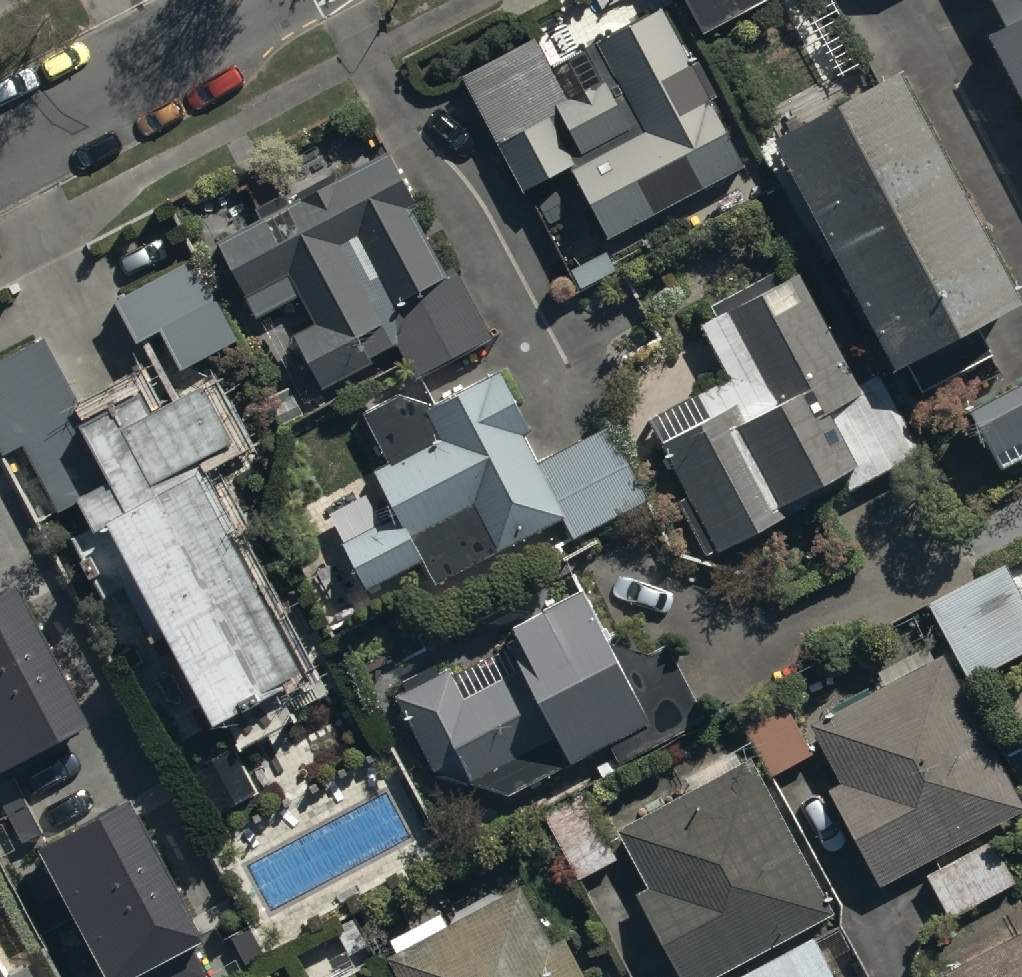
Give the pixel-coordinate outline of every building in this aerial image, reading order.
[(605,229),(742,158),(660,0),(594,34),(612,68),(567,91),(536,31),(471,65),(506,133),(495,138),(519,184),(568,158),(605,229)] [(701,25),(750,0),(688,0),(701,25)] [(1008,24),(990,33),(1021,94),(1021,0),(996,0),(1008,24)] [(900,72),(770,138),(888,369),(1018,303),(900,72)] [(213,234),(252,313),(298,290),(311,317),(291,327),(318,380),(398,339),(415,373),(491,335),(451,255),(437,262),(406,199),(352,226),(327,177),(213,234)] [(77,492),(54,504),(102,589),(133,572),(209,709),(217,704),(238,741),(292,711),(269,670),(301,652),(184,441),(227,417),(194,358),(239,333),(194,251),(116,294),(166,384),(145,395),(134,376),(82,405),(77,409),(105,464),(72,482),(77,492)] [(678,507),(705,557),(785,514),(777,501),(836,469),(848,492),(917,454),(876,379),(860,388),(793,266),(714,310),(719,318),(700,328),(727,378),(694,396),(707,421),(659,448),(688,502),(678,507)] [(82,405),(41,330),(0,353),(0,441),(4,448),(19,440),(54,504),(77,492),(72,482),(105,464),(77,409),(82,405)] [(965,407),(998,468),(1021,455),(1021,376),(965,407)] [(342,554),(364,600),(419,573),(428,593),(561,528),(572,550),(645,514),(609,440),(535,476),(520,446),(527,442),(498,381),(426,416),(417,398),(363,425),(387,473),(370,481),(393,529),(342,554)] [(1002,555),(928,594),(964,663),(1021,632),(1021,595),(1002,555)] [(0,596),(0,771),(88,724),(14,588),(0,596)] [(394,698),(434,778),(509,789),(601,743),(611,762),(703,717),(666,642),(618,666),(583,594),(546,612),(541,602),(506,619),(513,634),(503,639),(518,668),(461,697),(448,671),(394,698)] [(878,876),(889,871),(898,889),(913,882),(903,863),(1021,801),(1021,797),(943,646),(931,653),(924,640),(875,666),(882,679),(807,718),(837,776),(828,781),(878,876)] [(683,976),(695,976),(830,904),(748,752),(615,824),(645,881),(634,887),(683,976)] [(543,807),(578,874),(614,855),(578,788),(543,807)] [(129,803),(38,850),(104,976),(207,976),(192,947),(201,942),(129,803)] [(926,871),(948,910),(1012,874),(991,835),(926,871)] [(402,976),(587,976),(563,931),(549,939),(515,877),(444,915),(439,907),(391,933),(397,944),(387,949),(402,976)] [(1004,932),(1001,926),(955,950),(959,958),(941,967),(946,976),(1021,976),(1021,923),(1004,932)] [(4,959),(12,955),(0,933),(0,976),(14,976),(4,959)] [(737,976),(830,976),(809,938),(737,976)]
